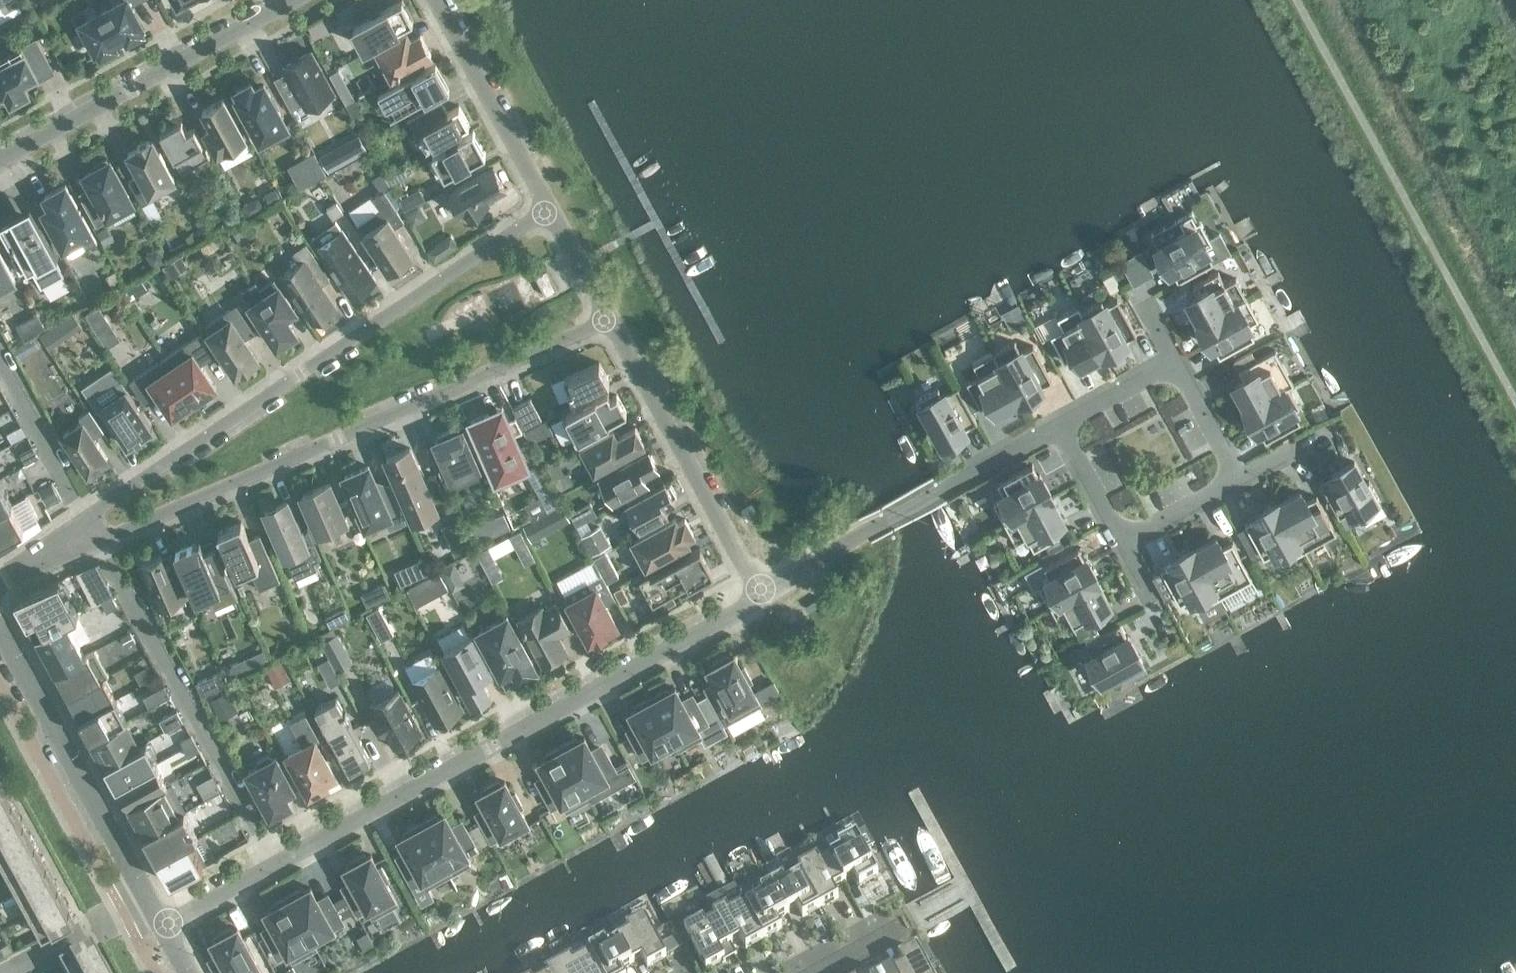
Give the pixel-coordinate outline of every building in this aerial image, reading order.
[(1,4),(5,11),(19,4),(17,0),(0,0),(0,5),(1,4)] [(81,24),(88,36),(84,38),(91,52),(96,50),(97,52),(99,50),(101,55),(115,47),(113,43),(126,36),(128,40),(142,32),(140,28),(142,27),(131,6),(142,0),(125,0),(81,24)] [(413,22),(402,2),(354,28),(365,48),(413,22)] [(350,18),(356,14),(357,14),(351,3),(344,7),(350,18)] [(410,41),(406,34),(378,50),(393,76),(431,55),(421,36),(410,41)] [(36,39),(0,59),(0,65),(2,68),(0,69),(0,97),(5,94),(11,104),(29,94),(24,84),(37,76),(35,72),(50,65),(36,39)] [(283,67),(306,109),(334,93),(311,51),(283,67)] [(436,64),(435,63),(423,69),(375,95),(375,97),(380,94),(396,115),(390,119),(391,120),(397,116),(397,117),(413,108),(412,107),(410,104),(406,96),(418,89),(424,100),(425,101),(437,94),(437,93),(434,95),(430,87),(443,80),(444,80),(436,64)] [(338,71),(330,75),(333,82),(342,77),(338,71)] [(254,91),(251,84),(237,92),(240,98),(237,100),(243,110),(239,111),(249,130),(253,128),(260,142),(268,138),(271,144),(288,135),(285,129),(287,127),(276,108),(276,107),(271,98),(264,85),(254,91)] [(246,140),(223,99),(202,111),(212,128),(205,131),(217,155),(246,140)] [(361,99),(348,106),(354,118),(359,115),(362,102),(361,99)] [(442,102),(407,121),(415,136),(426,130),(434,145),(469,125),(459,107),(448,113),(442,102)] [(187,133),(181,122),(176,125),(174,126),(167,130),(167,129),(166,130),(166,131),(160,134),(182,173),(210,158),(194,129),(187,133)] [(470,163),(471,163),(486,155),(473,132),(458,140),(458,141),(446,148),(445,147),(432,154),(445,177),(458,170),(457,169),(470,162),(470,163)] [(150,142),(149,140),(137,146),(139,148),(128,154),(140,175),(129,181),(142,205),(154,199),(151,194),(175,181),(153,140),(150,142)] [(332,151),(321,157),(321,158),(328,171),(340,165),(332,151)] [(325,175),(314,154),(301,161),(313,182),(325,175)] [(95,194),(83,201),(97,226),(110,218),(109,216),(110,215),(116,226),(136,215),(130,204),(132,203),(109,162),(108,162),(107,159),(93,166),(95,169),(85,175),(95,194)] [(506,192),(493,169),(449,193),(451,198),(448,199),(455,214),(459,212),(461,216),(464,214),(468,219),(489,205),(487,202),(506,192)] [(382,175),(374,180),(373,181),(380,192),(389,186),(382,175)] [(97,243),(66,186),(44,197),(50,208),(43,211),(63,248),(81,239),(87,249),(97,243)] [(421,188),(406,197),(412,208),(427,200),(421,188)] [(276,189),(265,195),(271,204),(282,198),(276,189)] [(397,211),(384,191),(373,198),(380,210),(358,225),(389,272),(413,256),(387,218),(397,211)] [(255,200),(243,207),(249,217),(264,209),(260,201),(255,200)] [(343,213),(337,203),(327,210),(333,220),(343,213)] [(0,221),(0,222),(18,254),(11,257),(20,273),(26,270),(28,272),(32,270),(41,288),(64,275),(55,258),(58,256),(30,205),(0,221)] [(1192,213),(1151,235),(1170,271),(1172,270),(1174,274),(1178,282),(1214,263),(1231,254),(1220,234),(1210,239),(1200,221),(1197,223),(1192,213)] [(239,245),(248,239),(239,225),(231,230),(230,231),(230,232),(239,245)] [(106,229),(98,233),(97,234),(103,245),(112,240),(106,229)] [(375,281),(342,231),(317,247),(350,297),(375,281)] [(453,235),(436,246),(443,257),(460,246),(453,235)] [(302,262),(281,276),(312,323),(336,307),(321,285),(329,280),(307,246),(296,253),(302,262)] [(15,281),(0,253),(0,290),(15,281)] [(179,258),(165,268),(163,269),(169,279),(185,268),(179,258)] [(559,291),(547,269),(534,276),(546,298),(559,291)] [(1225,285),(1218,272),(1193,286),(1199,297),(1189,302),(1201,324),(1200,324),(1200,325),(1247,299),(1236,279),(1225,285)] [(115,273),(108,277),(106,278),(112,289),(121,284),(115,273)] [(278,288),(274,281),(259,291),(263,298),(251,306),(277,346),(296,334),(284,318),(294,311),(279,288),(278,288)] [(1259,320),(1247,299),(1200,325),(1212,347),(1213,347),(1220,358),(1255,339),(1248,327),(1250,327),(1249,326),(1259,320)] [(1137,335),(1118,300),(1106,306),(1106,305),(1104,306),(1102,301),(1082,312),(1081,313),(1104,354),(1126,342),(1125,341),(1137,335)] [(254,333),(236,306),(207,326),(211,333),(209,334),(236,374),(257,360),(244,340),(254,333)] [(98,307),(85,316),(96,331),(109,322),(98,307)] [(1082,312),(1079,307),(1057,319),(1063,330),(1051,336),(1065,362),(1076,356),(1081,366),(1103,354),(1103,355),(1104,354),(1081,313),(1082,312)] [(38,315),(17,327),(25,340),(46,328),(38,315)] [(54,327),(42,335),(40,337),(48,349),(62,340),(54,327)] [(214,357),(200,335),(165,359),(196,405),(208,397),(208,393),(216,387),(201,366),(214,357)] [(1020,352),(1015,342),(994,353),(1020,401),(1042,388),(1041,387),(1052,381),(1033,346),(1022,352),(1021,351),(1020,352)] [(22,345),(14,349),(13,350),(18,359),(27,354),(22,345)] [(1275,350),(1239,370),(1245,381),(1235,386),(1247,408),(1246,409),(1288,387),(1289,387),(1294,384),(1275,350)] [(1020,401),(994,353),(973,365),(979,376),(978,376),(980,380),(969,386),(981,408),(992,402),(997,412),(1018,400),(1019,401),(1020,401)] [(196,405),(165,359),(130,382),(145,403),(158,395),(173,416),(181,411),(185,413),(196,405)] [(610,381),(600,363),(565,378),(573,397),(610,381)] [(112,369),(83,389),(96,409),(101,406),(113,424),(116,429),(127,445),(126,445),(128,447),(129,445),(135,441),(135,442),(145,435),(151,431),(153,430),(152,428),(126,390),(112,369)] [(977,422),(958,387),(946,394),(945,393),(942,394),(938,388),(915,401),(928,423),(932,421),(936,428),(935,429),(943,443),(965,430),(965,429),(977,422)] [(1300,407),(1289,387),(1288,387),(1246,409),(1258,431),(1259,431),(1266,442),(1301,423),(1294,412),(1296,411),(1295,410),(1300,407)] [(596,398),(563,416),(577,440),(627,413),(617,395),(599,405),(596,400),(597,399),(596,398)] [(531,401),(514,411),(525,431),(542,422),(542,421),(531,401)] [(104,432),(89,411),(79,418),(82,423),(63,435),(88,472),(108,460),(94,439),(104,432)] [(497,431),(489,414),(471,422),(496,481),(528,467),(509,426),(497,431)] [(547,423),(537,428),(543,439),(553,433),(547,423)] [(438,436),(438,437),(454,473),(479,462),(463,425),(438,436)] [(644,445),(635,428),(618,438),(613,430),(581,447),(595,471),(644,445)] [(32,446),(19,454),(25,465),(38,457),(32,446)] [(424,480),(410,449),(386,459),(411,514),(445,499),(435,475),(424,480)] [(657,467),(649,453),(601,479),(613,500),(646,482),(643,475),(657,467)] [(1362,476),(1354,462),(1332,475),(1332,476),(1320,483),(1339,518),(1352,511),(1352,512),(1355,511),(1359,517),(1382,504),(1369,482),(1365,484),(1361,477),(1362,476)] [(1039,476),(1032,465),(997,484),(1004,495),(1002,496),(1003,497),(993,502),(1005,523),(1052,497),(1040,475),(1039,476)] [(379,492),(369,467),(344,477),(366,527),(401,512),(390,487),(379,492)] [(557,503),(538,467),(528,472),(528,473),(528,474),(548,509),(557,503)] [(569,475),(555,483),(553,484),(559,494),(574,485),(569,475)] [(11,505),(13,504),(0,481),(0,511),(11,505)] [(677,496),(671,484),(667,486),(665,483),(627,504),(628,508),(623,511),(632,528),(638,525),(640,529),(668,513),(664,506),(675,501),(673,498),(677,496)] [(349,528),(330,484),(302,496),(322,540),(349,528)] [(43,492),(40,493),(47,505),(58,499),(51,487),(43,492)] [(1306,503),(1300,493),(1279,505),(1278,504),(1277,505),(1303,552),(1324,540),(1318,529),(1330,523),(1316,497),(1306,503)] [(1052,498),(1052,497),(1005,523),(1016,544),(1027,538),(1034,551),(1059,537),(1053,526),(1063,520),(1051,499),(1052,498)] [(300,531),(288,502),(266,512),(274,530),(268,532),(280,558),(285,556),(295,579),(317,570),(314,562),(321,559),(308,528),(300,531)] [(11,505),(0,511),(0,555),(18,543),(14,535),(24,529),(11,505)] [(1245,524),(1247,527),(1238,532),(1250,555),(1259,550),(1264,559),(1275,553),(1276,554),(1277,553),(1282,563),(1303,552),(1277,505),(1255,517),(1256,518),(1245,524)] [(592,506),(572,516),(572,517),(577,527),(597,516),(592,506)] [(480,517),(487,533),(509,523),(502,508),(480,517)] [(569,522),(561,508),(550,514),(550,515),(558,528),(569,522)] [(678,523),(675,519),(633,542),(636,546),(632,548),(641,564),(644,562),(647,566),(689,543),(686,538),(693,535),(685,519),(678,523)] [(249,540),(241,522),(218,532),(237,574),(249,568),(259,590),(280,581),(260,535),(249,540)] [(602,550),(592,532),(582,538),(591,555),(602,550)] [(1062,538),(1048,546),(1051,552),(1066,544),(1062,538)] [(1194,550),(1193,551),(1219,598),(1225,609),(1258,591),(1232,543),(1221,549),(1216,540),(1194,551),(1194,550)] [(204,552),(200,541),(176,551),(197,599),(208,594),(214,609),(238,598),(215,547),(204,552)] [(465,542),(458,545),(453,547),(457,556),(469,551),(465,542)] [(713,572),(700,549),(696,551),(696,550),(644,579),(640,581),(653,605),(657,603),(657,604),(683,590),(682,589),(679,584),(686,580),(689,585),(688,585),(689,586),(709,575),(713,572)] [(1085,560),(1079,549),(1043,568),(1050,579),(1048,580),(1049,581),(1039,587),(1051,608),(1098,582),(1086,560),(1085,560)] [(1160,570),(1152,575),(1166,602),(1175,597),(1180,605),(1191,599),(1191,600),(1193,599),(1198,609),(1219,598),(1193,551),(1171,563),(1172,564),(1160,570)] [(619,577),(605,552),(593,559),(607,583),(619,577)] [(166,568),(161,557),(140,567),(158,609),(186,597),(172,566),(166,568)] [(424,563),(415,567),(412,568),(417,580),(429,575),(424,563)] [(454,571),(447,574),(445,575),(451,587),(460,582),(454,571)] [(425,580),(433,594),(447,586),(439,572),(425,580)] [(615,600),(602,575),(590,582),(594,590),(569,603),(590,641),(593,639),(595,643),(607,637),(605,632),(616,626),(605,605),(615,600)] [(59,580),(42,587),(43,589),(17,604),(36,637),(35,637),(36,638),(66,622),(78,616),(77,614),(59,580)] [(106,580),(91,588),(90,588),(98,602),(113,593),(106,580)] [(1098,582),(1051,608),(1062,628),(1073,622),(1080,635),(1105,621),(1099,610),(1109,605),(1097,583),(1098,582)] [(385,588),(374,592),(378,601),(389,597),(385,588)] [(621,588),(615,592),(621,603),(627,600),(621,588)] [(103,602),(102,602),(106,610),(116,604),(112,596),(103,602)] [(571,630),(556,604),(544,610),(542,607),(518,621),(543,666),(567,653),(558,637),(571,630)] [(394,635),(379,608),(366,615),(381,642),(394,635)] [(344,612),(328,620),(326,621),(330,629),(348,619),(344,612)] [(536,670),(507,618),(479,633),(502,675),(514,669),(519,679),(536,670)] [(66,622),(36,638),(55,673),(85,657),(84,656),(66,622)] [(1126,637),(1120,624),(1084,644),(1091,656),(1090,657),(1092,660),(1085,663),(1098,686),(1121,674),(1118,669),(1125,665),(1126,667),(1140,659),(1128,636),(1126,637)] [(1101,626),(1084,635),(1087,641),(1104,632),(1101,626)] [(338,651),(343,648),(334,630),(318,639),(332,665),(343,659),(338,651)] [(124,636),(122,637),(126,644),(135,640),(131,632),(124,636)] [(302,632),(294,635),(293,636),(296,645),(306,641),(302,632)] [(491,671),(472,637),(444,652),(472,705),(490,695),(480,677),(491,671)] [(68,696),(68,698),(103,679),(104,679),(109,676),(95,650),(84,656),(85,657),(55,673),(56,675),(61,672),(73,693),(68,696)] [(728,656),(713,665),(714,668),(710,670),(720,689),(709,695),(724,723),(759,703),(734,657),(729,660),(728,656)] [(327,684),(328,684),(339,678),(330,661),(318,667),(327,684)] [(238,666),(225,671),(224,671),(229,682),(242,677),(238,666)] [(280,666),(270,672),(267,673),(276,689),(289,681),(280,666)] [(145,668),(134,674),(140,685),(151,679),(145,668)] [(462,711),(439,668),(413,682),(436,725),(462,711)] [(229,684),(223,674),(199,687),(204,698),(229,684)] [(68,698),(80,719),(115,700),(104,679),(103,679),(68,698)] [(156,690),(152,692),(157,702),(169,695),(163,686),(156,690)] [(685,707),(675,689),(669,693),(667,690),(652,698),(675,741),(674,741),(679,750),(702,738),(697,730),(708,724),(696,702),(685,707)] [(371,705),(377,715),(374,717),(383,734),(384,734),(386,732),(394,747),(395,747),(421,733),(398,690),(397,690),(371,704),(371,705)] [(344,712),(336,698),(315,709),(350,772),(371,760),(346,715),(347,714),(346,711),(344,712)] [(675,741),(652,698),(636,706),(638,710),(631,713),(641,731),(631,737),(643,759),(654,753),(653,753),(674,741),(675,741)] [(115,700),(80,719),(91,740),(126,721),(115,700)] [(183,722),(177,711),(160,721),(165,731),(183,722)] [(319,740),(306,716),(291,724),(304,747),(288,755),(309,794),(325,785),(323,782),(334,776),(315,742),(319,740)] [(91,740),(105,764),(138,746),(125,722),(91,740)] [(191,736),(181,741),(184,747),(194,742),(191,736)] [(594,757),(584,739),(578,742),(576,739),(561,748),(584,791),(585,790),(606,779),(617,773),(605,751),(594,757)] [(116,785),(155,764),(158,763),(146,742),(105,765),(116,785)] [(184,749),(183,749),(187,757),(199,751),(195,743),(184,749)] [(584,791),(561,748),(545,756),(547,759),(541,763),(551,781),(540,787),(552,809),(563,803),(567,811),(590,799),(585,790),(584,791)] [(271,758),(268,757),(258,762),(257,765),(258,767),(248,773),(271,815),(290,805),(284,794),(293,789),(276,758),(272,760),(271,758)] [(116,785),(128,807),(166,785),(155,764),(116,785)] [(204,787),(200,789),(205,798),(220,790),(213,776),(202,782),(202,783),(204,785),(204,787)] [(500,785),(498,782),(483,790),(485,793),(480,796),(490,814),(479,820),(492,842),(502,836),(504,840),(529,826),(519,809),(523,807),(515,794),(512,796),(505,782),(500,785)] [(167,786),(166,785),(128,807),(143,835),(178,815),(163,788),(167,786)] [(5,791),(0,794),(0,821),(17,812),(5,791)] [(212,798),(211,799),(214,804),(223,798),(220,793),(212,798)] [(17,812),(0,821),(0,849),(28,833),(17,812)] [(198,837),(184,812),(178,815),(143,835),(149,845),(151,843),(154,848),(151,849),(157,859),(190,841),(198,837)] [(455,834),(445,815),(438,819),(436,816),(421,824),(449,876),(471,864),(467,856),(477,850),(465,828),(455,834)] [(214,829),(212,830),(215,836),(237,824),(233,818),(214,829)] [(449,876),(421,824),(406,833),(407,836),(401,839),(411,858),(400,863),(412,886),(423,880),(427,888),(449,876)] [(28,833),(0,849),(0,859),(7,872),(40,854),(28,833)] [(203,866),(190,841),(157,859),(170,884),(203,866)] [(863,849),(859,841),(843,850),(840,845),(827,852),(844,882),(854,877),(859,886),(878,875),(863,849)] [(844,882),(827,852),(826,852),(829,858),(820,863),(817,857),(799,867),(820,907),(838,897),(833,888),(844,882)] [(51,875),(40,854),(7,872),(19,893),(51,875)] [(366,858),(364,855),(349,863),(351,867),(346,869),(356,887),(345,893),(357,915),(368,910),(373,918),(397,904),(385,882),(388,881),(381,867),(378,869),(371,856),(366,858)] [(820,907),(799,867),(798,868),(801,873),(786,881),(783,876),(770,883),(787,913),(797,908),(802,917),(820,907)] [(63,896),(51,875),(19,893),(30,914),(63,896)] [(787,913),(770,883),(769,883),(772,889),(763,894),(760,889),(742,898),(763,938),(781,928),(776,919),(787,913)] [(320,907),(311,889),(304,892),(302,889),(287,897),(310,940),(311,940),(332,928),(332,929),(343,923),(331,901),(320,907)] [(75,918),(63,896),(30,914),(42,936),(64,925),(63,924),(75,918)] [(310,940),(287,897),(271,906),(273,909),(267,913),(277,931),(266,937),(278,959),(289,953),(293,961),(316,949),(311,940),(310,940)] [(713,914),(736,955),(746,950),(745,948),(763,938),(742,898),(741,899),(744,904),(729,912),(726,907),(713,914)] [(692,942),(691,943),(706,970),(725,959),(726,961),(736,955),(713,914),(701,921),(704,926),(688,935),(692,942)] [(651,931),(647,923),(631,932),(628,926),(615,933),(632,964),(642,958),(647,967),(666,957),(651,930),(651,931)] [(212,966),(216,972),(262,972),(237,929),(233,931),(231,928),(216,936),(217,939),(213,942),(223,960),(212,966)] [(367,933),(359,937),(359,938),(365,949),(373,944),(367,933)] [(615,933),(614,934),(617,939),(608,944),(605,939),(587,949),(600,972),(623,972),(621,970),(632,964),(615,933)] [(8,944),(2,947),(7,956),(12,953),(8,944)] [(917,946),(898,956),(903,966),(892,971),(893,972),(931,972),(917,946)] [(587,949),(586,949),(589,955),(574,963),(571,958),(558,964),(563,972),(600,972),(587,949)] [(92,950),(81,956),(60,968),(62,972),(103,972),(104,972),(92,950)] [(924,952),(924,953),(928,962),(934,959),(929,950),(924,952)]
